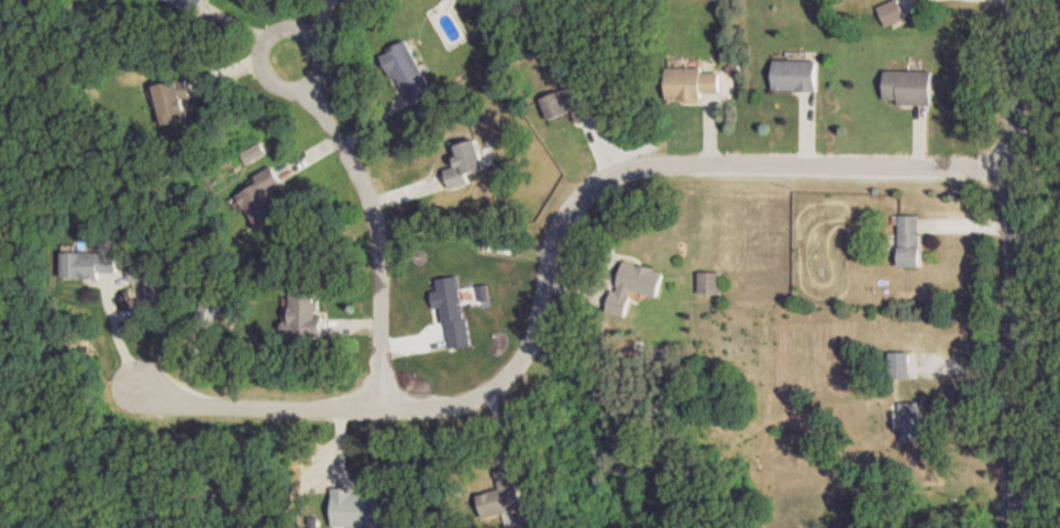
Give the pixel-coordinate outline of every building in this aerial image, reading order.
[(196,16),(202,0),(158,0),(196,16)] [(380,55),(408,106),(433,93),(405,41),(380,55)] [(772,92),(816,92),(816,62),(772,62),(772,92)] [(701,102),(701,95),(719,95),(719,70),(665,69),(664,102),(701,102)] [(930,105),(930,72),(884,72),(884,105),(930,105)] [(152,86),(160,127),(190,121),(182,80),(152,86)] [(540,100),(548,122),(571,113),(575,124),(594,116),(581,84),(540,100)] [(454,170),(444,172),(447,191),(469,187),(467,173),(495,168),(491,140),(450,147),(454,170)] [(281,187),(272,171),(233,192),(254,232),(283,216),(270,193),(281,187)] [(898,269),(919,269),(919,217),(898,217),(898,269)] [(117,252),(59,252),(59,278),(117,278),(117,252)] [(631,293),(657,299),(663,273),(618,262),(606,314),(625,318),(631,293)] [(720,274),(697,274),(697,296),(721,295),(720,274)] [(319,338),(319,289),(286,289),(286,338),(319,338)] [(909,354),(889,354),(889,380),(909,380),(909,354)] [(920,404),(900,404),(900,442),(920,442),(920,404)] [(482,519),(504,514),(507,525),(526,519),(512,467),(494,472),(499,489),(476,495),(482,519)] [(380,491),(330,491),(330,527),(379,527),(380,491)]
